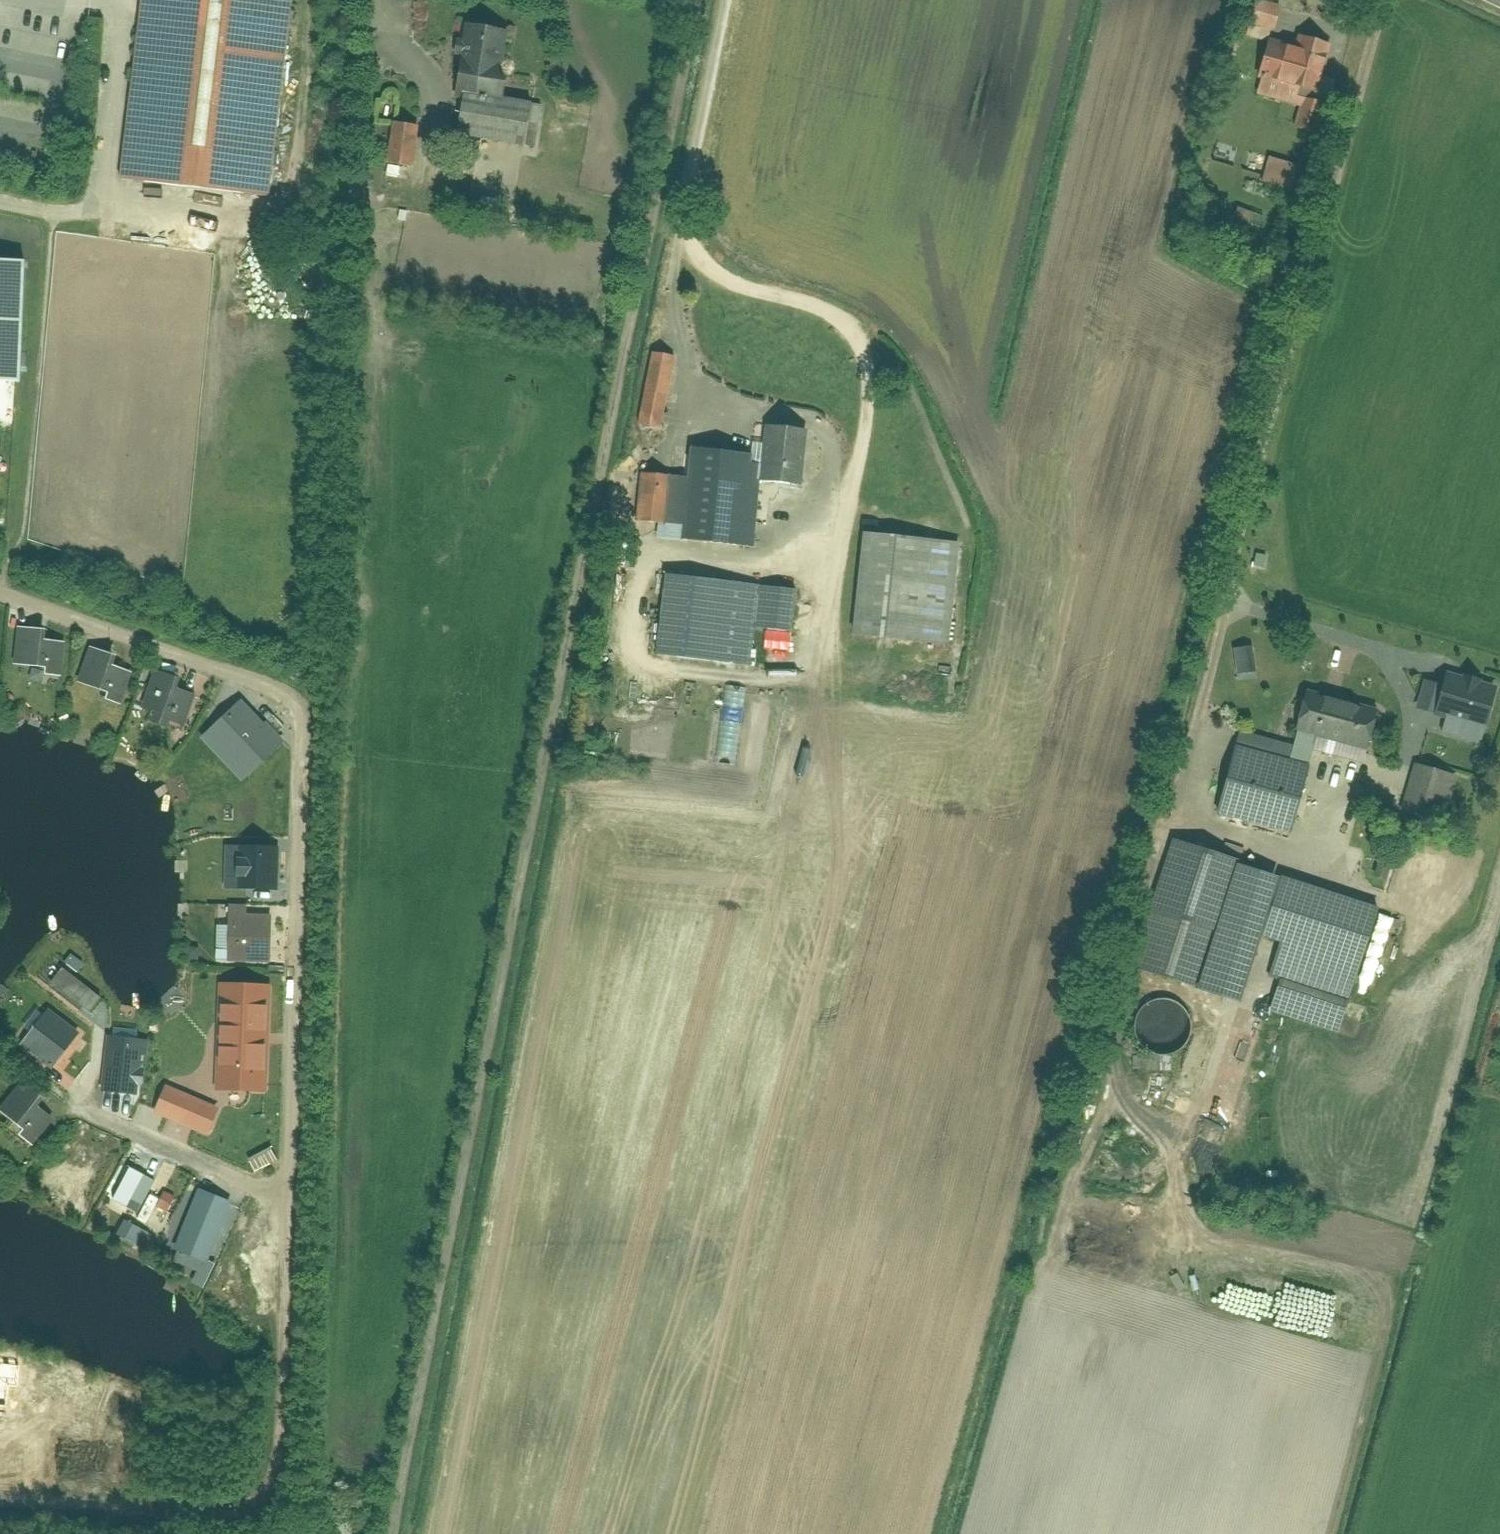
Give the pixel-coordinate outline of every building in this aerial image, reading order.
[(122,179),(261,199),(290,0),(148,0),(122,179)] [(1280,10),(1254,3),(1244,41),(1266,47),(1270,34),(1274,35),(1280,10)] [(465,27),(454,95),(476,99),(503,103),(509,69),(500,68),(506,33),(465,27)] [(1294,51),(1268,43),(1256,83),(1260,85),(1256,100),(1298,112),(1293,131),(1316,138),(1324,110),(1328,111),(1335,85),(1322,81),(1331,49),(1297,40),(1294,51)] [(503,103),(476,99),(470,136),(540,148),(546,110),(503,103)] [(421,181),(429,123),(399,120),(392,177),(421,181)] [(1317,158),(1302,154),(1298,169),(1268,160),(1260,185),(1305,198),(1317,158)] [(1255,241),(1262,219),(1231,209),(1224,230),(1255,241)] [(22,393),(26,272),(0,271),(0,392),(22,393)] [(640,399),(663,403),(672,353),(649,349),(640,399)] [(758,447),(756,477),(801,480),(805,419),(760,415),(758,447)] [(682,536),(751,541),(756,477),(758,447),(689,442),(687,471),(683,518),(682,536)] [(633,515),(683,518),(687,471),(637,468),(633,515)] [(848,630),(945,642),(958,535),(860,523),(848,630)] [(651,649),(747,664),(753,621),(759,581),(664,566),(651,649)] [(797,587),(759,581),(753,621),(791,627),(797,587)] [(56,628),(22,627),(22,663),(58,664),(58,671),(69,672),(69,637),(56,637),(56,628)] [(1232,643),(1236,672),(1254,670),(1251,641),(1232,643)] [(127,656),(96,645),(83,680),(119,693),(117,699),(132,704),(144,672),(123,665),(127,656)] [(159,666),(144,705),(163,712),(161,719),(180,727),(182,721),(197,727),(209,694),(190,687),(193,679),(159,666)] [(1482,727),(1496,684),(1448,668),(1444,682),(1435,712),(1482,727)] [(1414,705),(1435,712),(1444,682),(1424,676),(1414,705)] [(1363,747),(1375,706),(1304,684),(1292,726),(1296,727),(1315,733),(1363,747)] [(716,762),(737,763),(744,687),(723,685),(716,762)] [(252,703),(210,741),(244,778),(286,741),(252,703)] [(1287,756),(1307,762),(1315,733),(1296,727),(1287,756)] [(1287,832),(1307,762),(1287,756),(1234,741),(1214,811),(1287,832)] [(1444,818),(1457,774),(1413,761),(1401,805),(1444,818)] [(1154,904),(1212,922),(1233,854),(1175,836),(1154,904)] [(282,849),(233,848),(232,884),(281,886),(282,849)] [(1378,901),(1281,869),(1261,930),(1279,936),(1358,961),(1378,901)] [(1202,982),(1220,924),(1212,922),(1154,904),(1136,962),(1202,982)] [(225,957),(269,958),(270,912),(227,910),(225,957)] [(1347,997),(1358,961),(1279,936),(1267,971),(1278,975),(1347,997)] [(60,964),(45,980),(86,1015),(100,998),(60,964)] [(1347,997),(1278,975),(1267,1008),(1336,1031),(1347,997)] [(267,1086),(270,981),(217,979),(213,1084),(267,1086)] [(17,1039),(47,1065),(80,1026),(50,1001),(17,1039)] [(150,1041),(111,1036),(104,1088),(143,1093),(150,1041)] [(0,1100),(0,1108),(22,1125),(45,1094),(19,1075),(0,1100)] [(205,1132),(216,1108),(164,1084),(153,1108),(205,1132)] [(108,1203),(134,1216),(156,1173),(130,1160),(108,1203)] [(234,1205),(203,1192),(180,1244),(212,1258),(234,1205)] [(137,1225),(130,1238),(145,1246),(152,1234),(137,1225)] [(0,1362),(0,1407),(10,1408),(12,1391),(17,1392),(20,1364),(0,1362)]
